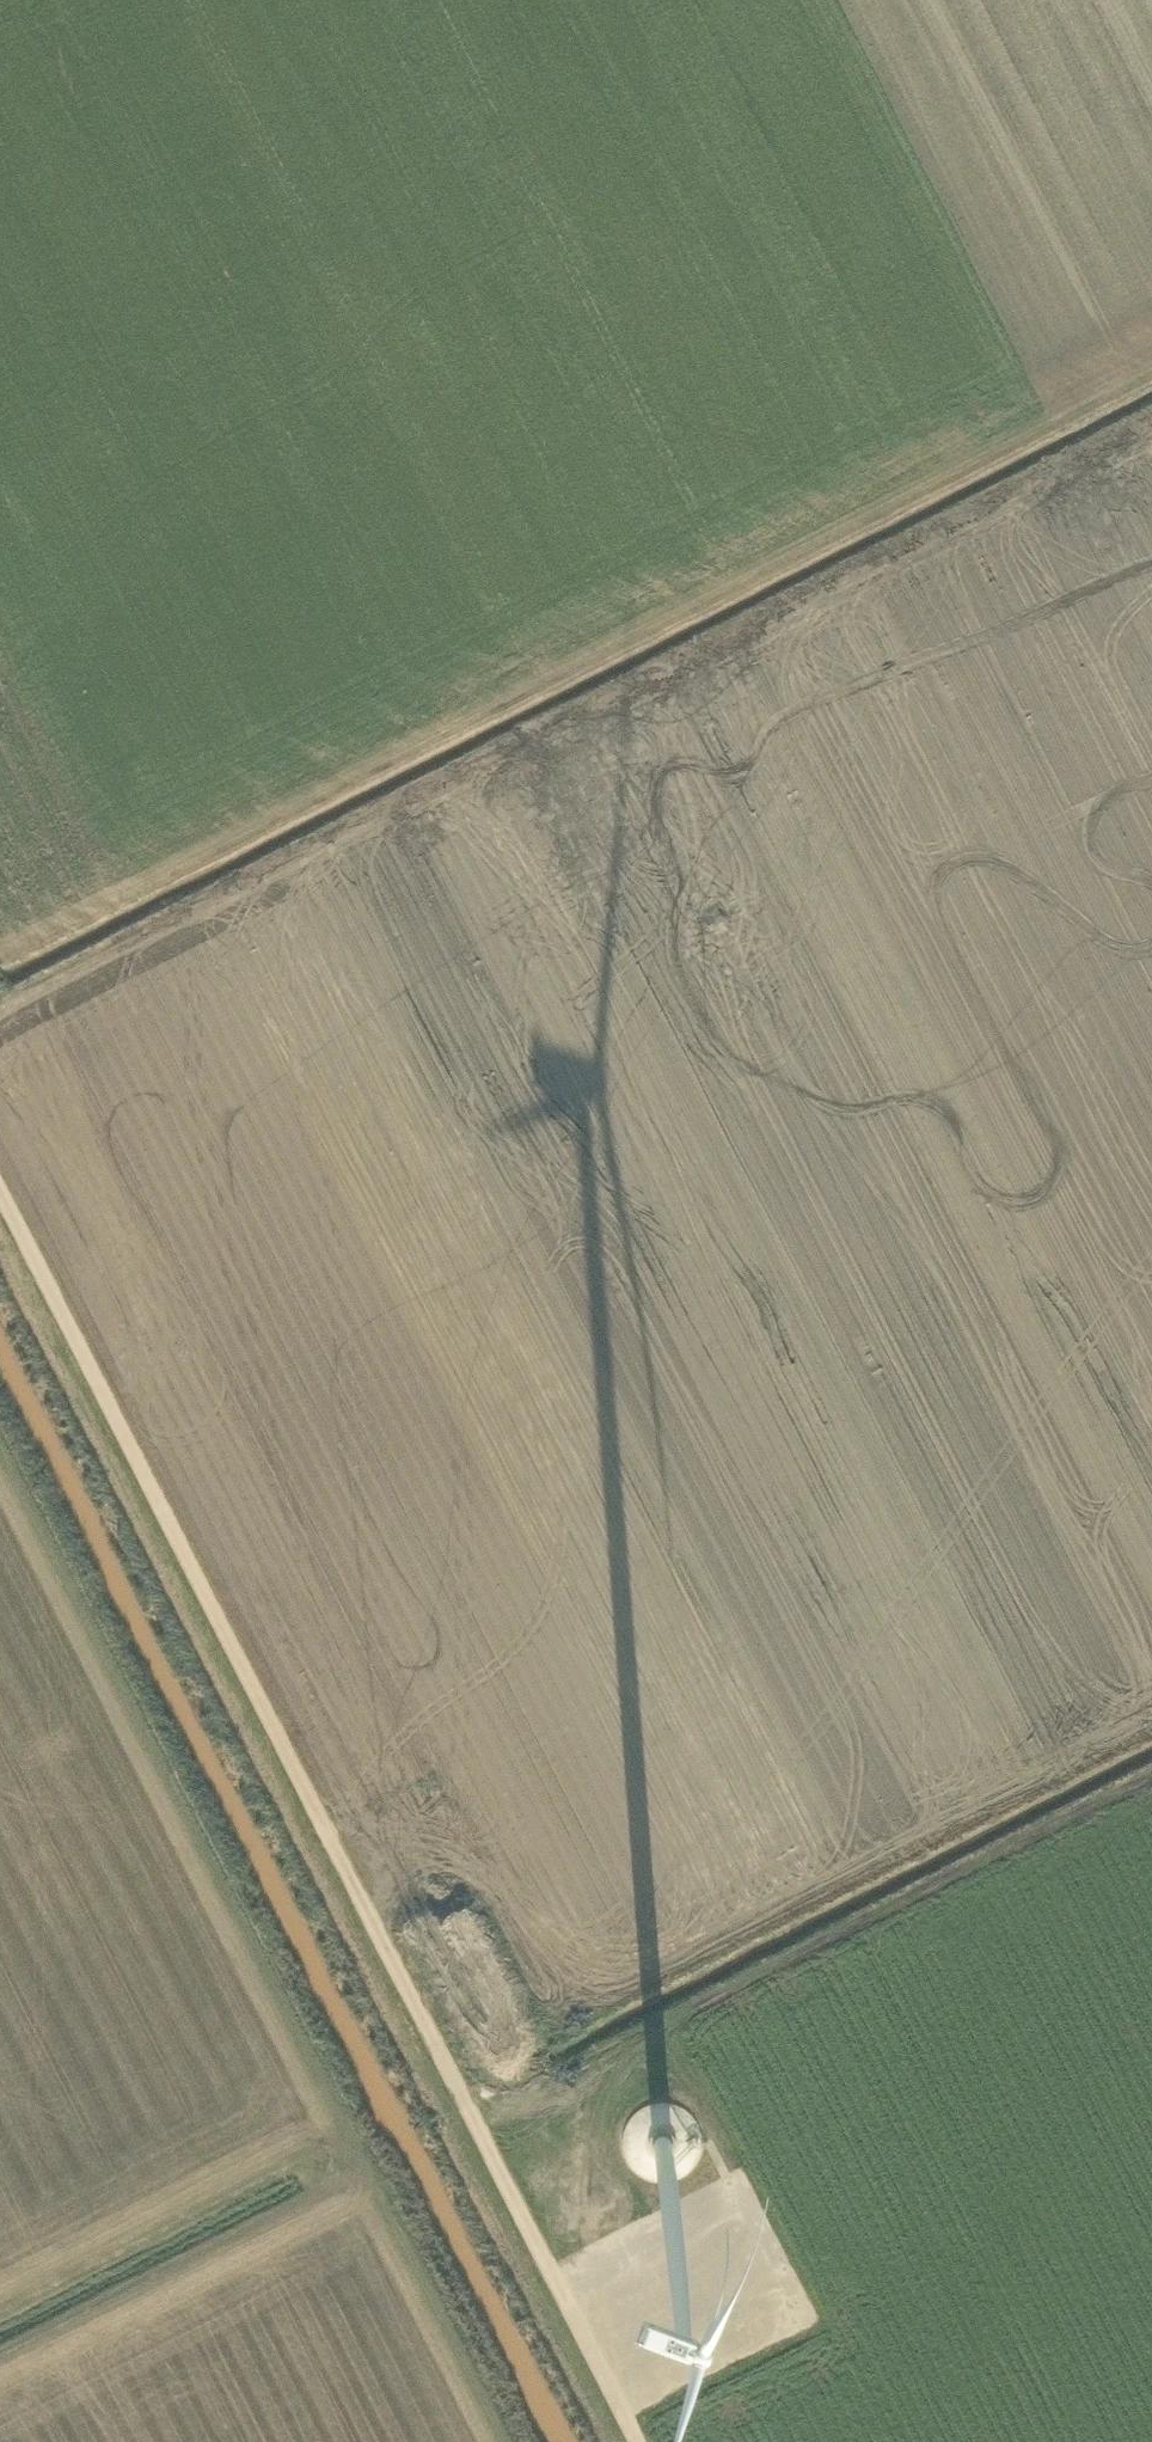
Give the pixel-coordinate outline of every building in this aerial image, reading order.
[(660,2149),(661,2149),(662,2149),(663,2149),(664,2148),(665,2148),(666,2148),(666,2147),(667,2147),(668,2146),(668,2145),(669,2145),(669,2144),(670,2143),(670,2142),(670,2141),(671,2141),(671,2140),(671,2139),(671,2138),(671,2137),(670,2136),(670,2135),(669,2134),(669,2133),(668,2132),(667,2131),(666,2131),(666,2130),(665,2130),(664,2129),(663,2129),(662,2129),(661,2129),(660,2129),(659,2129),(658,2129),(657,2129),(657,2130),(656,2130),(655,2131),(654,2131),(654,2132),(653,2132),(653,2133),(652,2134),(652,2135),(651,2135),(651,2136),(651,2137),(651,2138),(651,2139),(651,2140),(651,2141),(651,2142),(652,2143),(652,2144),(653,2145),(654,2146),(654,2147),(655,2147),(656,2148),(657,2148),(658,2149),(659,2149),(660,2149)]
